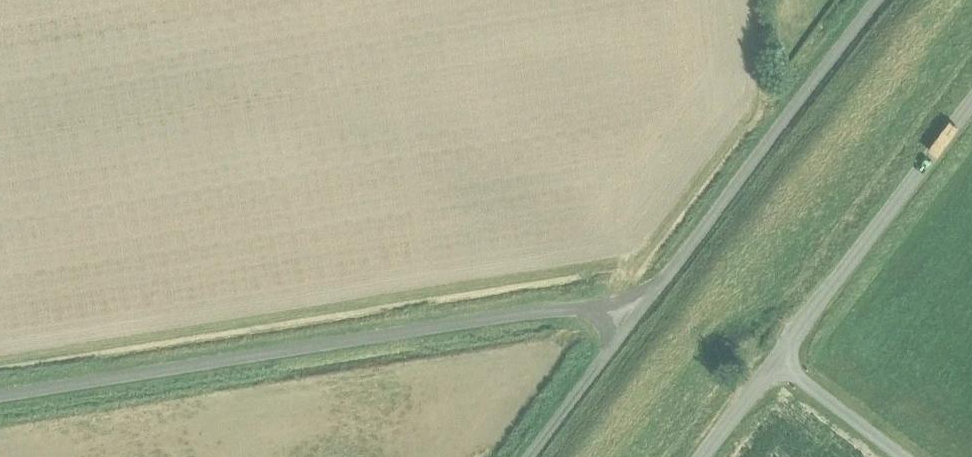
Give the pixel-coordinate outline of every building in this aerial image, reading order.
[(786,10),(804,9),(804,0),(786,0),(786,10)] [(725,338),(720,348),(727,352),(732,343),(725,338)]
